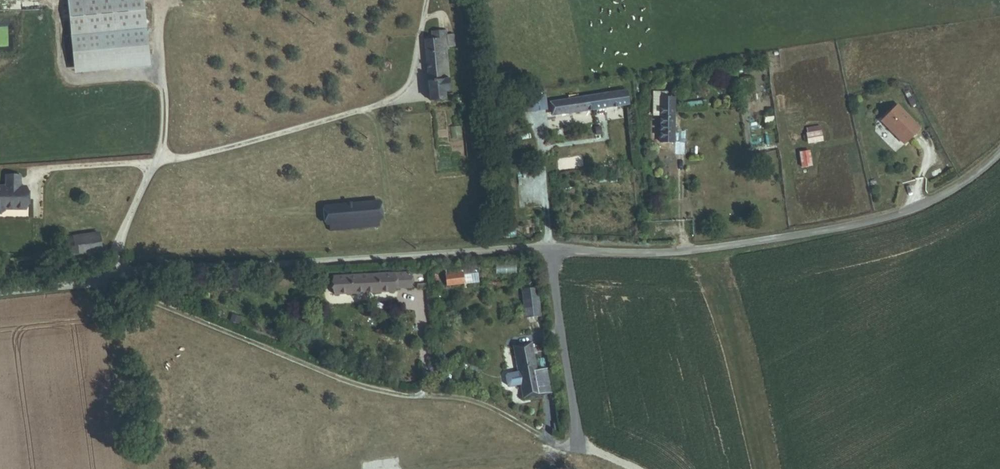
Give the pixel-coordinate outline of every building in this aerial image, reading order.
[(68,33),(144,27),(142,0),(66,0),(68,33)] [(444,90),(449,89),(446,49),(447,48),(447,38),(439,38),(438,34),(432,34),(432,39),(426,40),(430,100),(445,99),(444,90)] [(555,114),(628,104),(626,91),(554,101),(555,114)] [(668,141),(673,142),(673,98),(661,98),(660,158),(667,158),(668,141)] [(900,106),(882,121),(907,145),(920,127),(900,106)] [(820,126),(807,126),(810,145),(824,141),(820,126)] [(810,151),(800,151),(805,168),(811,167),(810,151)] [(19,176),(5,176),(5,187),(0,187),(0,212),(4,212),(4,210),(26,210),(25,187),(19,187),(19,176)] [(330,230),(379,226),(377,202),(328,206),(330,230)] [(68,255),(102,251),(100,234),(66,239),(68,255)] [(462,275),(462,268),(446,270),(447,284),(477,281),(476,274),(462,275)] [(394,288),(411,287),(410,273),(334,277),(335,294),(394,291),(394,288)] [(538,315),(534,289),(520,291),(525,317),(538,315)] [(524,397),(552,392),(547,369),(537,371),(532,343),(515,346),(524,397)]
